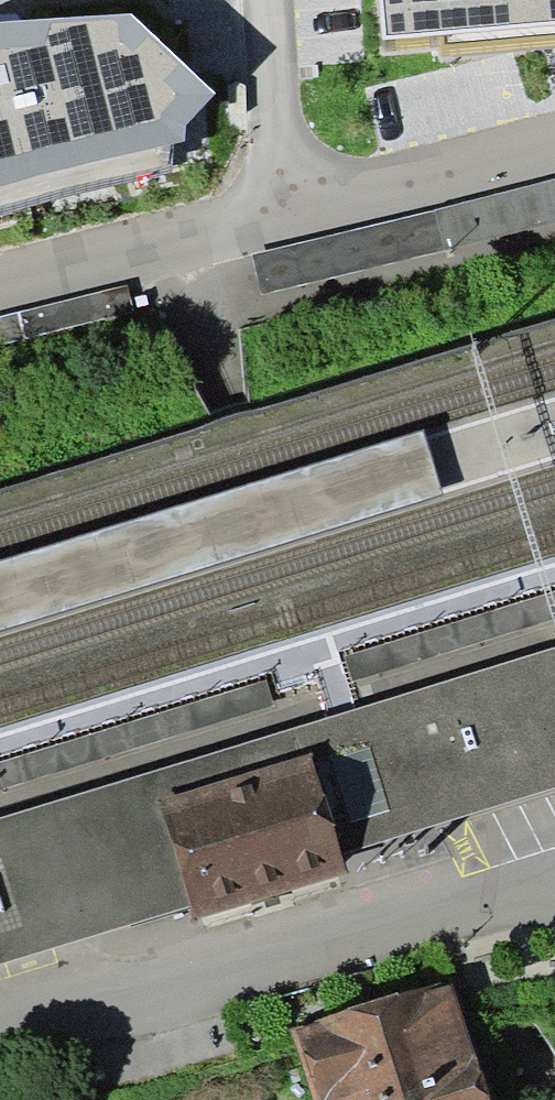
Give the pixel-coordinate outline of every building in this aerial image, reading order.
[(386,43),(439,38),(440,51),(554,40),(554,0),(382,0),(386,43)] [(0,23),(0,208),(170,165),(172,146),(184,143),(186,123),(215,91),(132,14),(0,23)] [(343,853),(554,790),(554,650),(303,728),(312,753),(343,853)] [(194,905),(161,799),(312,753),(303,728),(0,818),(0,963),(194,905)] [(343,853),(312,753),(161,799),(194,905),(198,919),(273,895),(349,872),(343,853)] [(292,1029),(313,1099),(491,1099),(454,983),(428,990),(428,987),(397,993),(348,1008),(316,1020),(317,1022),(292,1029)]
